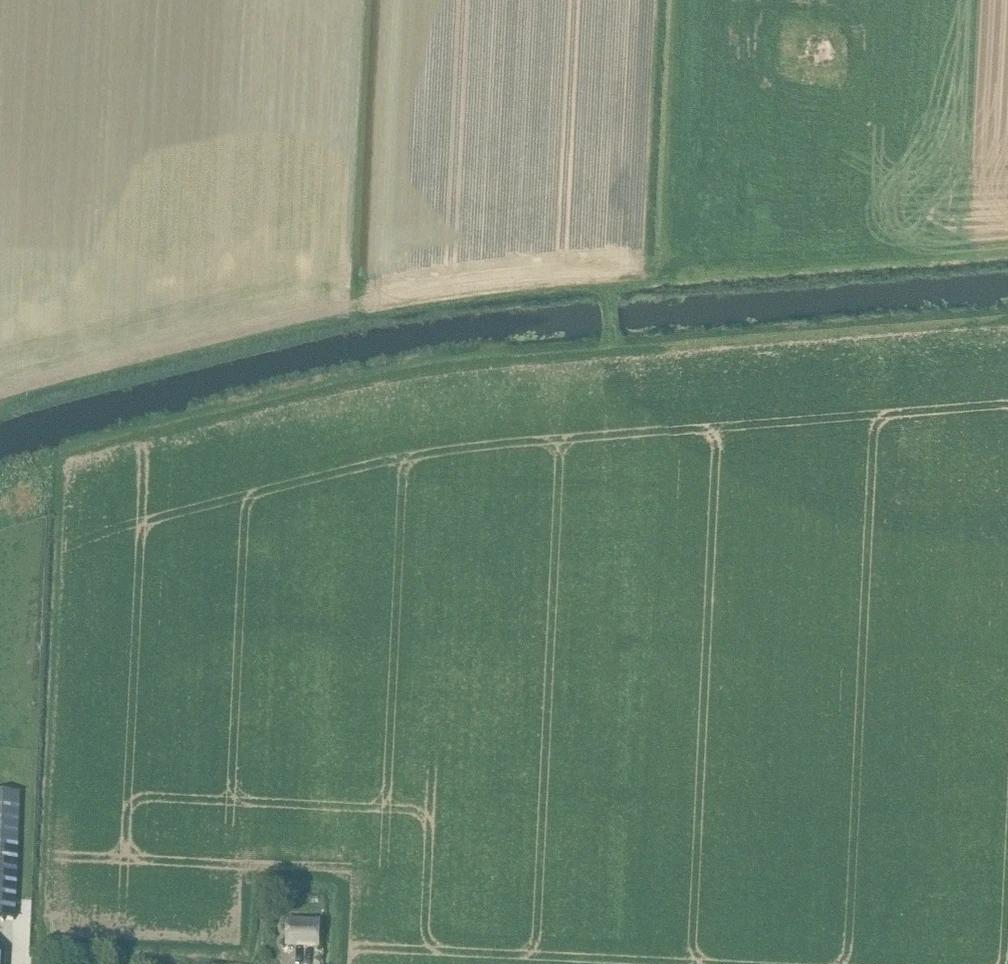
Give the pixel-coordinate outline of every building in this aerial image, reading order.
[(20,795),(20,794),(0,794),(0,919),(17,919),(17,900),(20,795)] [(318,949),(319,928),(290,927),(289,947),(318,949)]
